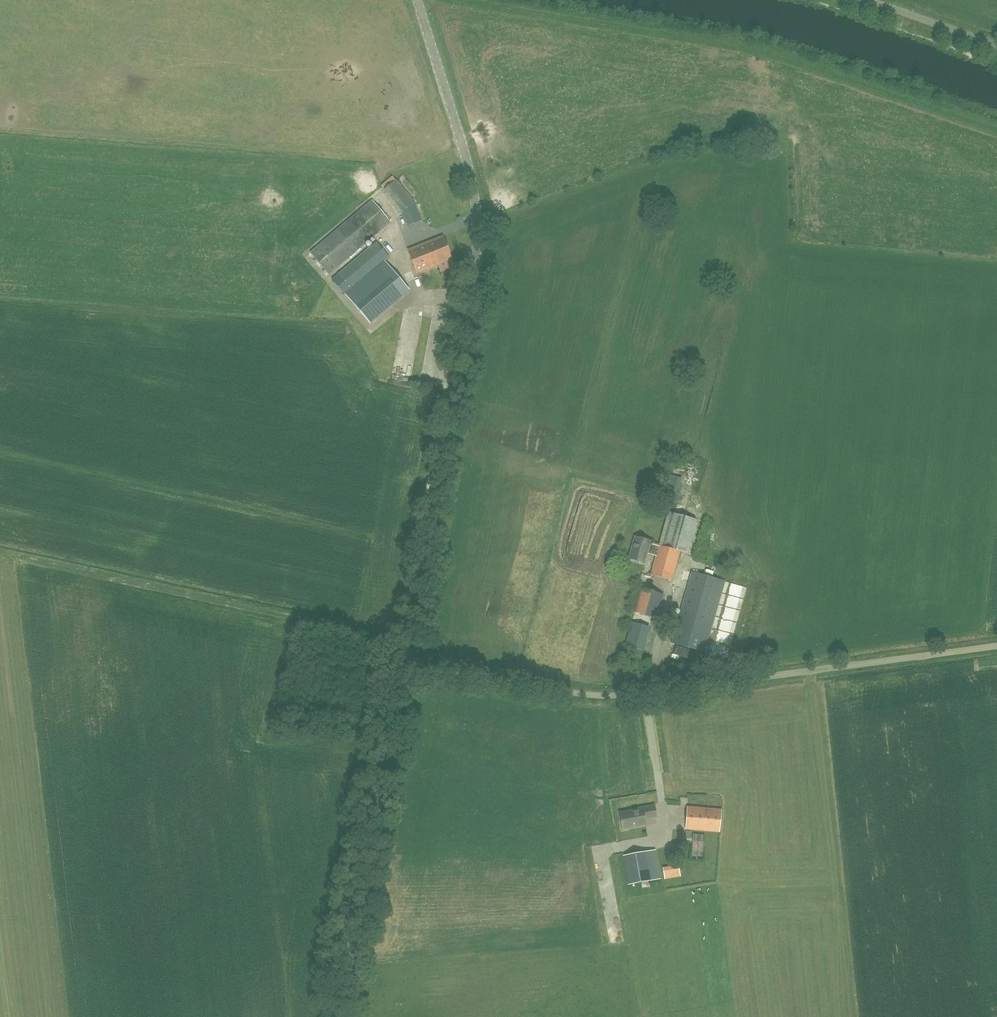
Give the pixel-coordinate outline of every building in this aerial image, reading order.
[(414,202),(396,180),(385,190),(403,211),(414,202)] [(372,200),(310,253),(329,274),(391,222),(372,200)] [(444,236),(408,251),(417,273),(439,264),(442,271),(455,265),(444,236)] [(372,246),(339,274),(352,289),(385,262),(383,259),(388,255),(378,244),(373,248),(372,246)] [(389,267),(350,300),(370,323),(409,291),(389,267)] [(674,500),(681,478),(668,473),(661,496),(674,500)] [(650,541),(635,537),(629,559),(644,563),(647,553),(656,556),(651,575),(672,581),(689,520),(670,515),(661,547),(650,544),(650,541)] [(704,652),(725,581),(692,572),(672,643),(704,652)] [(656,619),(663,594),(641,588),(634,613),(656,619)] [(643,650),(649,627),(632,622),(625,645),(643,650)] [(620,813),(623,829),(645,824),(644,819),(656,817),(654,805),(637,808),(637,809),(620,813)] [(686,829),(720,832),(721,809),(688,806),(686,829)] [(691,833),(691,856),(703,856),(703,833),(691,833)] [(623,856),(629,884),(660,878),(655,850),(623,856)] [(665,878),(680,875),(678,864),(662,867),(665,878)]
